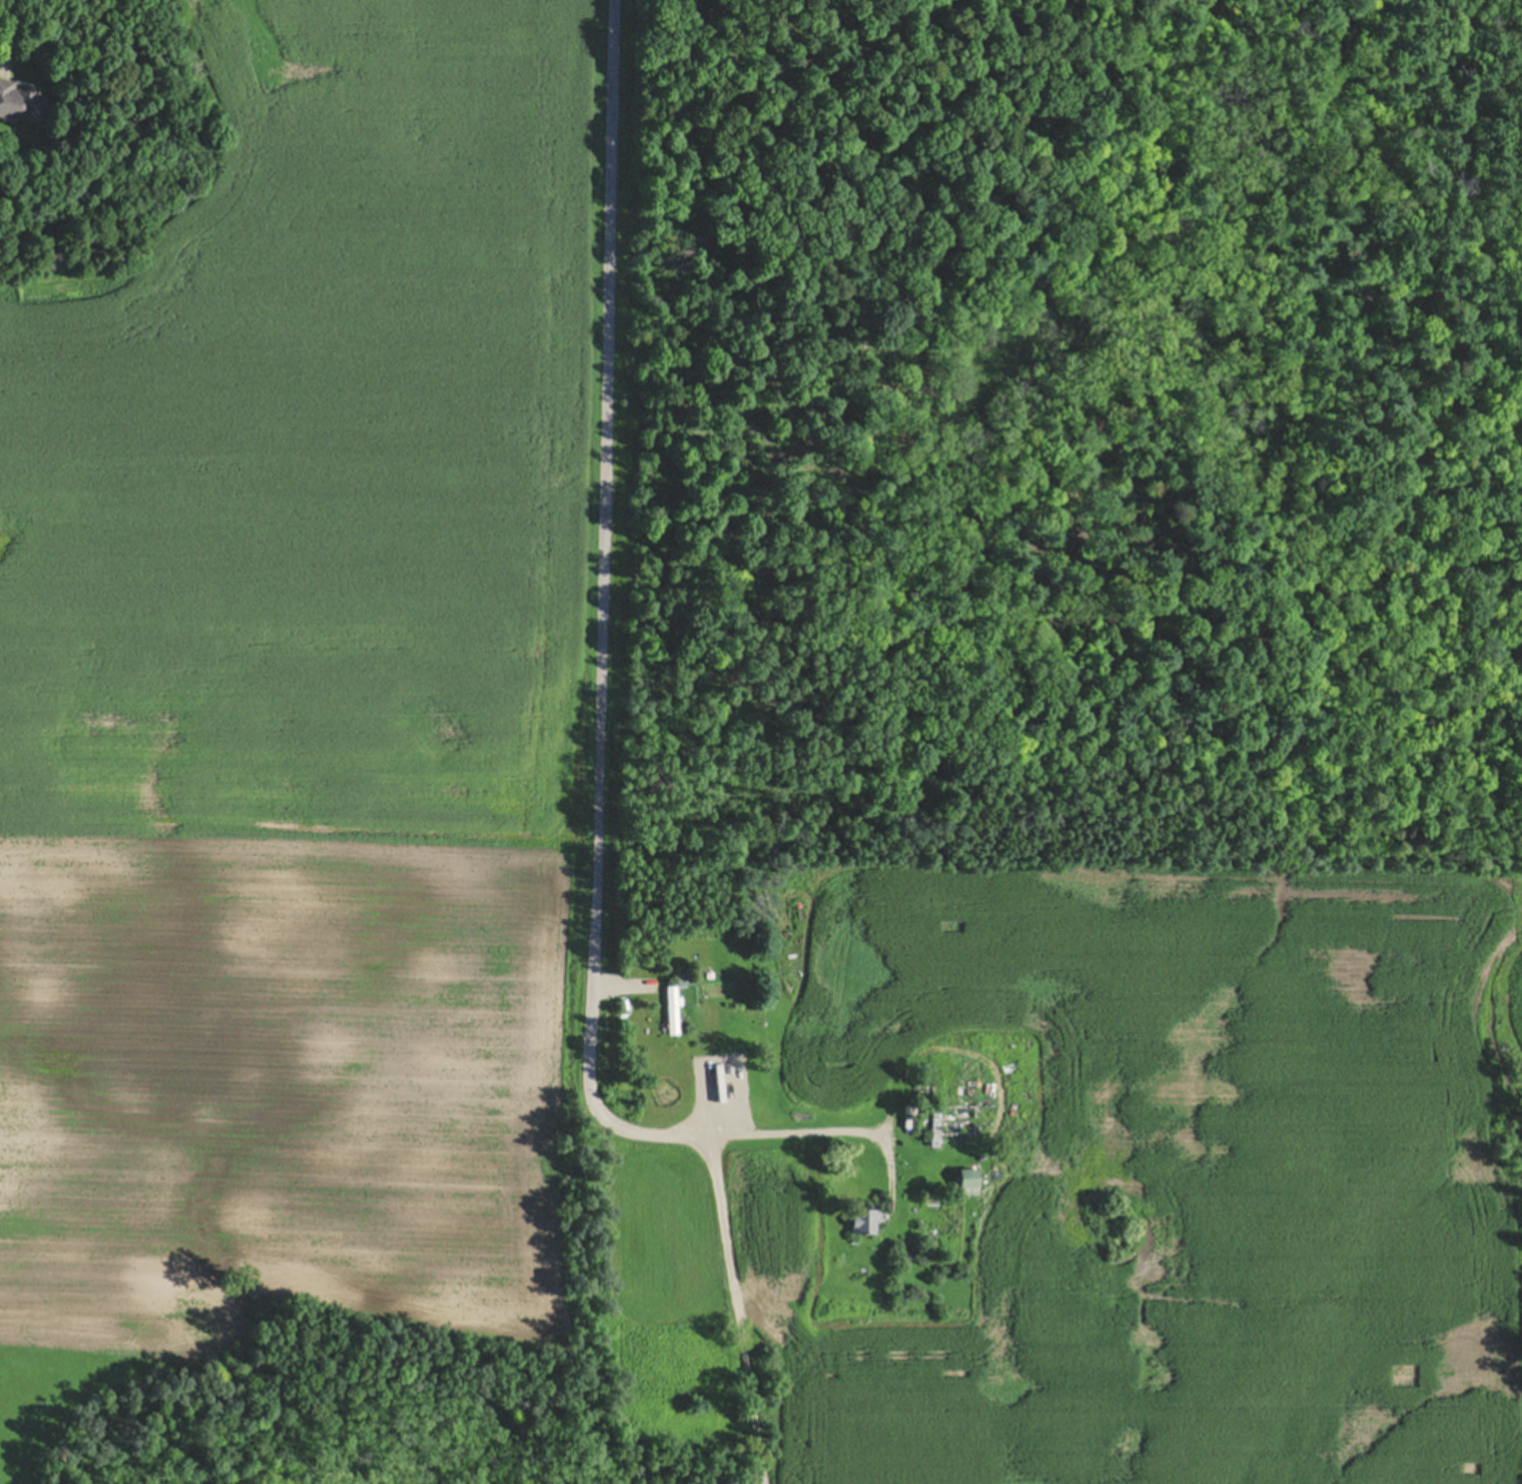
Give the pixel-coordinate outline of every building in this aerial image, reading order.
[(3,114),(0,113),(0,75),(14,79),(12,86),(25,89),(27,83),(35,85),(34,88),(38,90),(38,92),(47,94),(39,120),(15,113),(13,119),(2,116),(3,114)] [(691,983),(676,984),(676,971),(690,971),(691,983)] [(676,985),(677,996),(681,996),(682,1005),(677,1005),(679,1034),(669,1034),(667,986),(676,985)] [(909,1101),(910,1101),(911,1101),(912,1102),(913,1103),(914,1104),(914,1105),(914,1106),(914,1107),(914,1108),(914,1109),(913,1109),(912,1110),(911,1111),(910,1111),(909,1111),(908,1111),(907,1111),(907,1110),(906,1110),(905,1109),(904,1108),(904,1107),(904,1106),(904,1105),(904,1104),(905,1104),(905,1103),(906,1102),(907,1102),(907,1101),(908,1101),(909,1101)] [(941,1110),(939,1145),(930,1145),(932,1109),(941,1110)] [(978,1192),(960,1192),(960,1163),(978,1163),(978,1192)] [(878,1235),(854,1235),(854,1209),(878,1209),(878,1235)]
